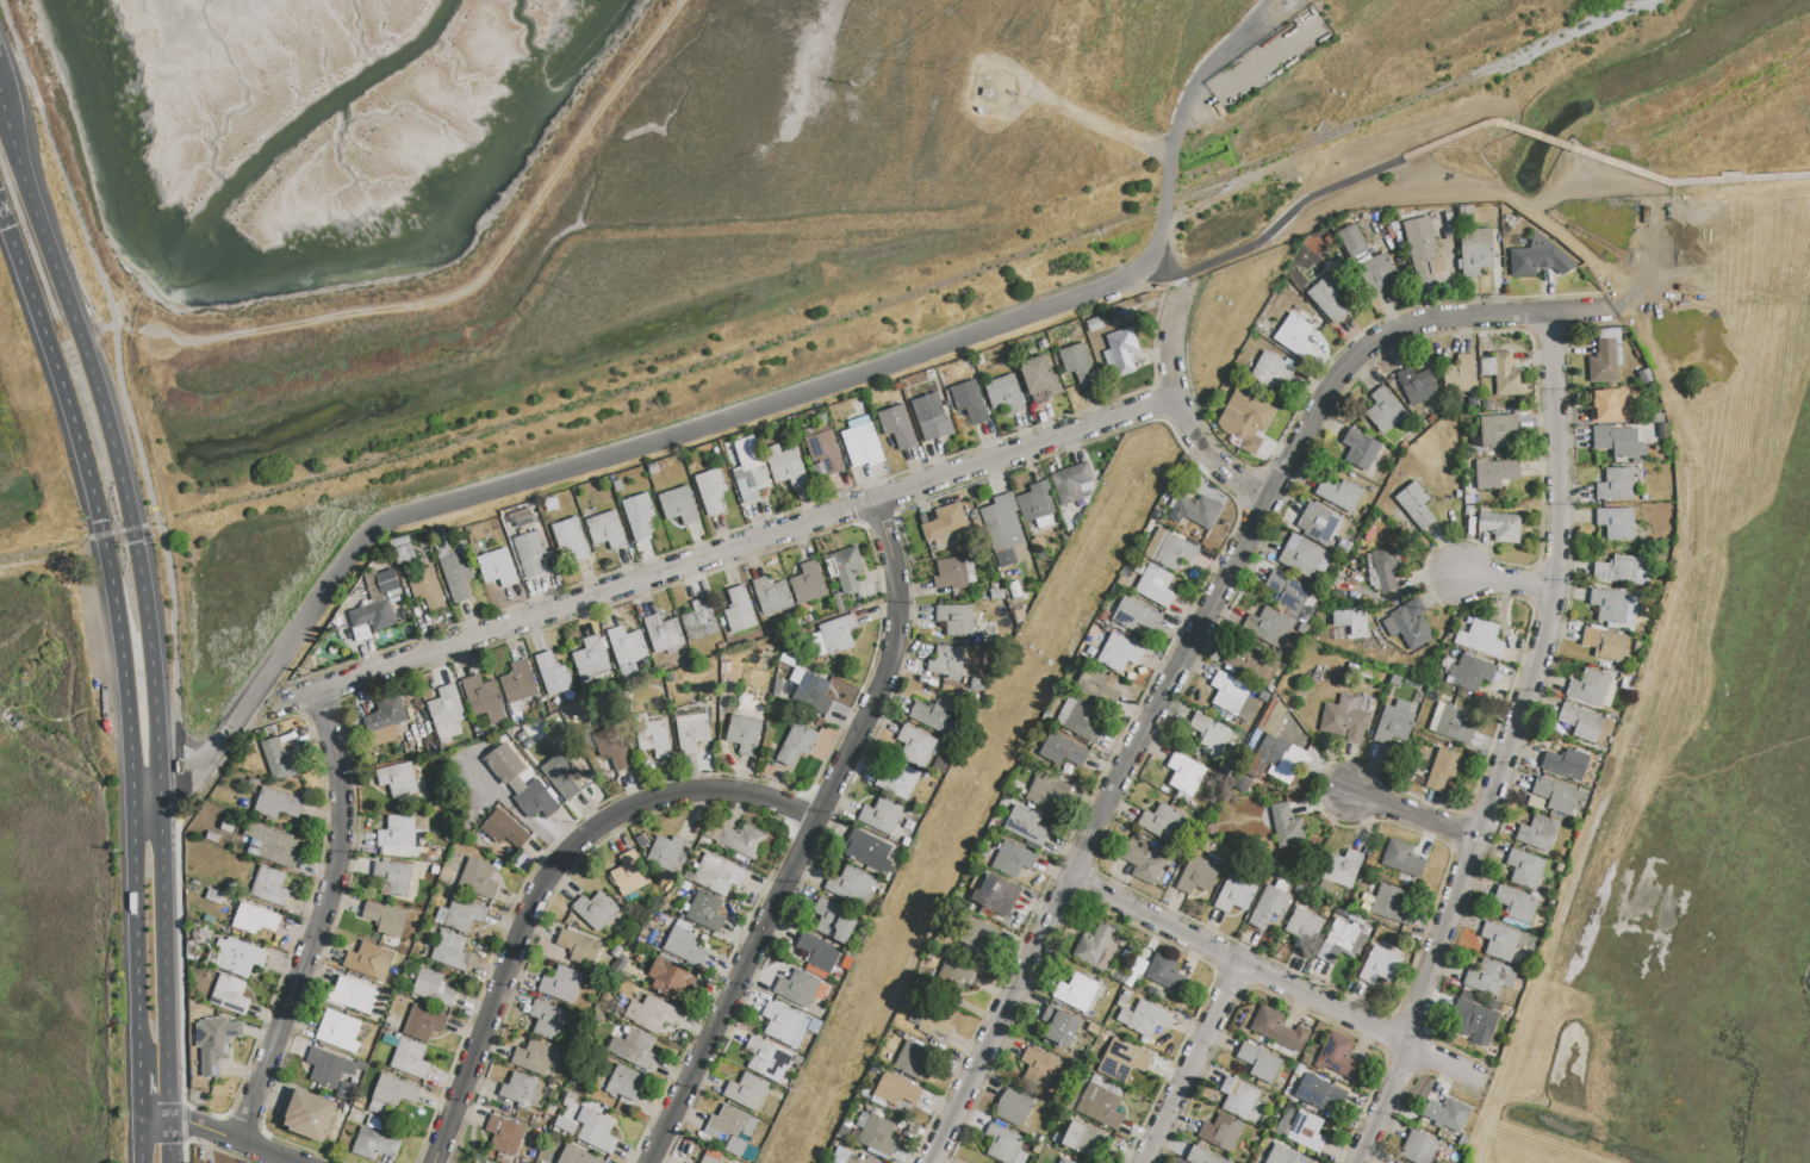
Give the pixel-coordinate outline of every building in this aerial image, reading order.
[(979,97),(981,88),(990,89),(989,98),(979,97)] [(1402,222),(1429,216),(1438,257),(1443,256),(1448,274),(1432,278),(1429,262),(1422,263),(1423,267),(1413,268),(1402,222)] [(1355,223),(1370,250),(1351,260),(1337,232),(1355,223)] [(1492,228),(1495,267),(1479,268),(1480,279),(1463,280),(1460,231),(1492,228)] [(1535,231),(1578,268),(1561,275),(1553,268),(1536,269),(1537,276),(1511,278),(1510,249),(1530,249),(1535,231)] [(1385,251),(1398,276),(1385,282),(1389,292),(1372,301),(1354,268),(1385,251)] [(1306,293),(1326,275),(1344,294),(1339,298),(1341,300),(1338,303),(1349,313),(1336,325),(1306,293)] [(1290,312),(1313,328),(1305,340),(1313,346),(1302,360),(1273,340),(1290,312)] [(1132,326),(1140,350),(1132,353),(1133,356),(1131,356),(1136,371),(1120,377),(1106,336),(1132,326)] [(1616,338),(1618,381),(1590,384),(1588,357),(1596,356),(1596,353),(1598,353),(1598,340),(1616,338)] [(1084,342),(1099,385),(1082,391),(1075,372),(1065,375),(1057,352),(1084,342)] [(1264,350),(1298,369),(1289,384),(1281,379),(1273,392),(1248,378),(1264,350)] [(1495,352),(1513,352),(1513,365),(1512,365),(1512,371),(1524,369),(1525,396),(1497,397),(1495,352)] [(1045,354),(1052,375),(1057,374),(1064,392),(1049,398),(1046,390),(1030,396),(1019,363),(1045,354)] [(1475,354),(1476,394),(1444,396),(1443,366),(1457,365),(1457,354),(1475,354)] [(1429,369),(1441,397),(1412,410),(1395,373),(1411,366),(1416,375),(1429,369)] [(1638,373),(1648,369),(1653,381),(1643,385),(1638,373)] [(1014,373),(1026,409),(1010,415),(1008,405),(994,410),(984,384),(1014,373)] [(975,380),(989,421),(972,428),(966,410),(959,412),(951,388),(975,380)] [(1383,385),(1407,415),(1381,435),(1364,413),(1376,404),(1370,396),(1383,385)] [(1237,387),(1276,410),(1263,433),(1258,429),(1255,435),(1263,440),(1254,458),(1239,449),(1243,442),(1215,425),(1237,387)] [(1586,399),(1592,399),(1591,392),(1604,391),(1604,390),(1629,388),(1630,400),(1632,405),(1634,412),(1632,412),(1634,421),(1592,423),(1591,409),(1590,409),(1590,408),(1586,408),(1586,399)] [(912,402),(937,393),(946,419),(950,418),(954,433),(926,442),(912,402)] [(903,405),(918,447),(900,453),(892,434),(885,436),(877,413),(903,405)] [(870,415),(887,461),(869,467),(867,462),(853,468),(841,433),(850,430),(846,423),(870,415)] [(1480,417),(1518,415),(1519,431),(1507,433),(1507,447),(1481,448),(1480,417)] [(1350,428),(1391,449),(1375,478),(1344,461),(1350,449),(1341,443),(1350,428)] [(831,429),(845,471),(819,480),(803,439),(831,429)] [(1593,431),(1637,430),(1637,458),(1613,458),(1613,449),(1593,449),(1593,431)] [(797,448),(809,483),(792,489),(789,480),(776,485),(766,459),(797,448)] [(759,449),(772,486),(758,491),(761,500),(745,505),(733,471),(741,467),(738,456),(759,449)] [(1475,460),(1488,460),(1488,462),(1519,461),(1520,479),(1501,480),(1501,489),(1476,490),(1475,460)] [(1088,462),(1094,480),(1078,486),(1083,499),(1061,506),(1050,475),(1088,462)] [(1596,484),(1606,483),(1606,468),(1634,467),(1635,499),(1596,500),(1596,484)] [(693,477),(721,468),(729,491),(722,493),(723,497),(720,497),(724,511),(708,516),(693,477)] [(1364,491),(1351,515),(1314,495),(1324,475),(1341,484),(1343,479),(1364,491)] [(1016,497),(1031,492),(1028,486),(1046,480),(1051,496),(1050,496),(1056,512),(1051,514),(1055,524),(1039,529),(1035,520),(1025,523),(1016,497)] [(1420,531),(1393,498),(1414,480),(1430,498),(1423,504),(1436,518),(1420,531)] [(688,485),(699,521),(683,527),(679,516),(666,521),(658,496),(688,485)] [(622,502),(647,492),(655,516),(649,517),(651,521),(647,522),(652,536),(636,542),(622,502)] [(979,510),(995,505),(993,498),(1012,492),(1019,511),(1014,512),(1026,543),(1013,548),(1018,562),(1000,568),(979,510)] [(1201,495),(1224,506),(1209,533),(1171,511),(1180,495),(1196,504),(1201,495)] [(1462,495),(1463,505),(1473,504),(1473,495),(1462,495)] [(927,542),(921,525),(934,521),(934,520),(938,518),(935,511),(960,502),(969,529),(927,542)] [(1310,502),(1344,521),(1327,549),(1302,536),(1305,533),(1295,527),(1310,502)] [(1473,515),(1473,508),(1464,508),(1464,516),(1473,515)] [(1597,509),(1634,509),(1635,540),(1606,541),(1606,525),(1597,525),(1597,509)] [(616,510),(628,545),(611,551),(608,541),(593,547),(585,521),(616,510)] [(1480,512),(1522,516),(1519,545),(1494,542),(1495,535),(1492,534),(1492,531),(1478,530),(1480,512)] [(577,517),(591,558),(577,562),(572,549),(561,553),(551,525),(577,517)] [(1158,527),(1199,548),(1189,565),(1182,561),(1175,574),(1143,555),(1158,527)] [(539,530),(547,553),(541,555),(542,559),(539,560),(545,574),(523,582),(509,540),(539,530)] [(1292,534),(1333,555),(1324,573),(1317,570),(1311,580),(1276,562),(1292,534)] [(409,535),(417,560),(398,566),(390,541),(409,535)] [(1398,546),(1405,571),(1397,573),(1398,577),(1395,577),(1399,590),(1375,597),(1373,587),(1370,587),(1368,579),(1369,578),(1368,571),(1366,571),(1362,556),(1370,554),(1370,553),(1398,546)] [(506,547),(518,582),(503,587),(499,579),(485,584),(477,558),(506,547)] [(857,547),(864,568),(856,572),(862,590),(844,596),(836,578),(831,579),(823,561),(833,559),(832,555),(857,547)] [(438,560),(466,551),(475,578),(469,580),(469,583),(466,584),(472,598),(454,604),(438,560)] [(1594,562),(1610,565),(1610,561),(1613,561),(1615,554),(1653,559),(1649,586),(1611,582),(1611,585),(1596,583),(1596,580),(1592,580),(1594,562)] [(935,561),(963,556),(968,587),(951,591),(950,587),(935,590),(933,578),(938,577),(935,561)] [(816,560),(828,595),(798,605),(789,579),(803,574),(800,565),(816,560)] [(393,568),(403,595),(390,599),(388,593),(382,596),(373,567),(388,562),(391,570),(393,568)] [(1150,562),(1176,577),(1169,591),(1176,595),(1168,610),(1134,592),(1150,562)] [(433,567),(447,608),(430,614),(424,598),(421,599),(421,598),(416,599),(408,576),(433,567)] [(1274,570),(1312,592),(1299,616),(1276,603),(1281,595),(1264,585),(1274,570)] [(752,582),(767,576),(771,585),(785,580),(794,605),(764,616),(752,582)] [(745,584),(759,627),(748,630),(748,629),(735,634),(736,634),(732,636),(723,611),(729,609),(728,607),(732,604),(729,597),(727,598),(726,591),(745,584)] [(1591,589),(1638,595),(1635,627),(1597,622),(1598,607),(1590,605),(1591,589)] [(1124,596),(1163,616),(1155,633),(1138,624),(1134,632),(1112,620),(1124,596)] [(708,597),(720,633),(689,642),(680,616),(695,612),(691,603),(708,597)] [(1418,597),(1426,611),(1422,614),(1435,639),(1411,652),(1400,633),(1391,638),(1382,622),(1391,617),(1388,614),(1418,597)] [(348,612),(388,598),(398,624),(373,634),(371,627),(367,628),(366,624),(353,629),(348,612)] [(935,605),(974,605),(974,638),(945,638),(945,623),(935,623),(935,605)] [(1265,605),(1280,614),(1281,612),(1308,628),(1302,638),(1290,632),(1280,652),(1258,640),(1259,638),(1242,628),(1250,615),(1258,620),(1265,605)] [(1367,611),(1367,640),(1356,640),(1356,641),(1348,641),(1348,628),(1344,628),(1344,627),(1333,627),(1332,612),(1336,612),(1336,611),(1352,611),(1352,612),(1367,611)] [(643,618),(659,614),(663,623),(677,618),(685,645),(655,654),(643,618)] [(854,614),(859,630),(850,633),(854,648),(828,657),(819,627),(854,614)] [(1454,643),(1458,630),(1462,633),(1468,616),(1484,622),(1484,621),(1500,627),(1495,640),(1505,643),(1499,660),(1454,643)] [(624,626),(627,635),(641,630),(649,657),(637,660),(640,667),(633,670),(630,664),(620,667),(607,632),(624,626)] [(1585,628),(1628,636),(1623,664),(1594,658),(1596,648),(1581,646),(1585,628)] [(1112,633),(1145,651),(1137,666),(1128,661),(1121,674),(1096,661),(1112,633)] [(599,634),(612,670),(591,677),(596,688),(584,692),(572,654),(585,649),(583,640),(599,634)] [(1221,664),(1236,638),(1274,659),(1262,680),(1243,670),(1240,674),(1221,664)] [(937,646),(964,649),(959,683),(926,678),(928,660),(934,661),(937,646)] [(535,657),(551,651),(555,665),(560,664),(561,667),(566,665),(574,688),(549,697),(535,657)] [(1462,654),(1498,667),(1492,684),(1482,680),(1478,694),(1450,684),(1453,679),(1448,677),(1451,665),(1457,666),(1462,654)] [(527,659),(539,695),(522,701),(524,709),(511,714),(499,678),(514,673),(510,664),(527,659)] [(1086,665),(1107,677),(1094,699),(1072,688),(1086,665)] [(796,666),(831,684),(825,696),(833,701),(825,717),(789,699),(796,684),(789,680),(796,666)] [(1586,668),(1612,678),(1601,708),(1566,696),(1572,679),(1581,683),(1586,668)] [(1218,670),(1251,689),(1246,696),(1258,703),(1246,723),(1212,704),(1219,690),(1209,685),(1218,670)] [(461,680),(479,674),(483,684),(496,680),(504,707),(502,708),(506,722),(492,726),(487,713),(473,717),(461,680)] [(454,684),(466,720),(459,722),(462,733),(450,738),(452,742),(441,746),(427,703),(441,698),(437,690),(454,684)] [(1623,709),(1613,705),(1621,684),(1630,686),(1623,709)] [(1069,694),(1102,710),(1095,724),(1103,728),(1095,745),(1055,723),(1069,694)] [(1342,694),(1356,697),(1357,696),(1372,698),(1369,713),(1372,713),(1368,732),(1363,730),(1360,746),(1345,744),(1348,729),(1346,729),(1345,736),(1319,732),(1325,703),(1339,707),(1342,694)] [(399,695),(408,721),(396,724),(400,739),(372,747),(362,717),(375,713),(374,710),(378,710),(375,702),(399,695)] [(1273,698),(1279,701),(1289,711),(1275,736),(1274,738),(1268,734),(1256,728),(1273,698)] [(1386,704),(1394,708),(1398,698),(1411,704),(1407,713),(1416,716),(1406,742),(1393,738),(1389,747),(1373,741),(1386,704)] [(908,717),(916,701),(928,708),(931,704),(933,705),(937,699),(959,711),(946,736),(908,717)] [(1445,703),(1470,713),(1466,726),(1475,729),(1469,746),(1435,734),(1445,703)] [(1562,704),(1613,722),(1609,733),(1600,730),(1596,745),(1572,736),(1574,728),(1556,721),(1562,704)] [(1196,711),(1234,732),(1219,761),(1208,757),(1211,751),(1200,745),(1202,739),(1200,738),(1201,734),(1188,727),(1196,711)] [(615,713),(634,766),(616,772),(611,759),(602,763),(592,735),(605,730),(601,717),(615,713)] [(667,720),(673,757),(659,759),(658,750),(640,752),(634,715),(647,714),(648,723),(667,720)] [(676,719),(707,714),(711,741),(696,744),(697,754),(682,757),(676,719)] [(732,714),(763,721),(754,758),(738,754),(740,745),(726,742),(732,714)] [(776,760),(795,722),(819,734),(807,759),(797,754),(791,769),(776,760)] [(904,724),(938,741),(923,770),(898,758),(906,745),(896,740),(904,724)] [(1051,730),(1090,751),(1082,767),(1064,759),(1059,766),(1038,755),(1051,730)] [(1268,734),(1274,738),(1275,736),(1307,753),(1289,786),(1267,773),(1267,772),(1264,771),(1258,782),(1245,775),(1268,734)] [(261,744),(278,738),(284,753),(292,751),(301,775),(275,784),(261,744)] [(505,742),(527,767),(505,785),(485,760),(505,742)] [(1439,747),(1464,755),(1456,780),(1448,777),(1442,794),(1425,788),(1439,747)] [(1547,752),(1561,757),(1562,752),(1565,753),(1567,748),(1590,757),(1580,784),(1540,770),(1547,752)] [(540,769),(561,752),(577,771),(572,775),(574,777),(571,779),(580,790),(566,802),(540,769)] [(1175,752),(1208,770),(1193,798),(1168,785),(1175,771),(1167,766),(1175,752)] [(875,785),(889,757),(921,773),(908,802),(875,785)] [(377,771),(412,763),(419,794),(392,800),(390,785),(380,788),(377,771)] [(1039,771),(1072,788),(1068,798),(1059,795),(1051,813),(1025,798),(1039,771)] [(1537,776),(1579,790),(1569,817),(1545,809),(1549,801),(1545,800),(1541,811),(1526,807),(1537,776)] [(537,779),(560,808),(547,819),(541,811),(529,820),(512,798),(537,779)] [(263,786),(306,803),(299,820),(279,813),(276,820),(254,811),(263,786)] [(858,820),(865,804),(873,809),(881,796),(904,807),(890,837),(858,820)] [(1161,802),(1184,816),(1169,844),(1137,826),(1145,810),(1153,815),(1161,802)] [(1270,806),(1288,802),(1290,819),(1301,817),(1306,844),(1277,848),(1270,806)] [(1015,804),(1037,815),(1034,820),(1038,822),(1037,825),(1052,833),(1043,852),(1002,832),(1015,804)] [(499,807),(531,837),(520,850),(505,838),(499,845),(480,828),(499,807)] [(1520,825),(1530,828),(1535,814),(1561,823),(1549,857),(1524,848),(1525,845),(1514,840),(1520,825)] [(387,815),(416,816),(429,816),(429,831),(416,829),(416,848),(378,848),(378,831),(387,831),(387,815)] [(249,820),(294,837),(293,840),(298,842),(294,852),(298,854),(292,870),(247,853),(253,838),(243,834),(249,820)] [(721,825),(736,832),(738,829),(740,832),(744,825),(769,837),(754,864),(713,842),(721,825)] [(853,828),(892,846),(885,859),(894,863),(888,876),(844,854),(847,850),(844,848),(853,828)] [(658,835),(671,841),(674,837),(688,842),(672,875),(645,862),(658,835)] [(996,835),(1038,857),(1031,871),(1022,866),(1015,881),(990,869),(991,865),(983,860),(996,835)] [(1201,837),(1230,850),(1224,862),(1195,848),(1201,837)] [(1391,838),(1414,846),(1411,854),(1414,856),(1414,857),(1426,862),(1420,878),(1381,865),(1391,838)] [(1128,842),(1140,848),(1143,844),(1157,851),(1155,856),(1167,862),(1153,887),(1131,876),(1134,869),(1131,867),(1133,865),(1120,858),(1128,842)] [(610,873),(623,866),(618,857),(634,848),(652,883),(622,897),(610,873)] [(1348,848),(1363,853),(1350,889),(1321,879),(1330,853),(1344,858),(1348,848)] [(1511,848),(1547,862),(1536,891),(1510,883),(1514,869),(1505,865),(1511,848)] [(691,881),(705,851),(748,873),(741,889),(732,884),(726,897),(691,881)] [(1193,856),(1220,869),(1208,894),(1194,887),(1190,896),(1176,889),(1193,856)] [(469,857),(496,867),(490,881),(499,885),(493,901),(471,891),(469,893),(456,887),(469,857)] [(374,862),(412,867),(409,898),(380,895),(381,888),(372,887),(374,862)] [(261,865),(287,875),(281,889),(288,891),(288,893),(291,894),(285,908),(250,896),(261,865)] [(846,865),(879,881),(864,912),(822,890),(831,873),(840,878),(846,865)] [(970,900),(976,889),(979,890),(989,873),(1020,890),(1006,918),(970,900)] [(1230,873),(1258,888),(1248,912),(1233,906),(1229,915),(1213,907),(1230,873)] [(1381,883),(1402,890),(1397,908),(1410,913),(1406,925),(1370,914),(1381,883)] [(1267,884),(1292,896),(1281,919),(1273,915),(1264,932),(1248,925),(1267,884)] [(1499,884),(1540,900),(1528,932),(1503,922),(1507,907),(1493,902),(1499,884)] [(699,889),(723,901),(717,915),(726,919),(719,934),(685,918),(699,889)] [(601,891),(620,910),(598,933),(571,908),(583,895),(590,902),(601,891)] [(454,896),(490,909),(484,925),(474,921),(468,937),(434,923),(440,908),(448,910),(454,896)] [(820,897),(860,918),(845,946),(814,931),(821,916),(811,913),(820,897)] [(244,902),(282,916),(275,933),(262,928),(261,931),(257,929),(255,935),(232,927),(240,907),(242,908),(244,902)] [(367,902),(408,913),(400,938),(378,932),(379,927),(375,926),(377,922),(362,919),(367,902)] [(1296,907),(1325,921),(1308,953),(1293,946),(1296,938),(1283,931),(1296,907)] [(1336,919),(1351,926),(1352,923),(1362,928),(1360,933),(1370,938),(1357,962),(1341,952),(1333,966),(1315,957),(1336,919)] [(1486,921),(1520,933),(1514,950),(1523,952),(1518,966),(1485,954),(1489,940),(1480,937),(1486,921)] [(191,941),(197,922),(201,928),(205,929),(205,928),(213,929),(207,946),(191,941)] [(1100,923),(1115,932),(1113,937),(1119,939),(1103,972),(1071,957),(1082,934),(1089,938),(1090,934),(1094,935),(1100,923)] [(674,926),(697,937),(693,945),(708,952),(701,970),(663,951),(674,926)] [(561,928),(601,943),(591,969),(568,960),(571,954),(554,949),(561,928)] [(442,929),(468,939),(462,952),(472,956),(466,974),(430,959),(442,929)] [(803,932),(841,951),(829,975),(807,964),(808,963),(804,960),(808,953),(795,947),(803,932)] [(234,939),(270,953),(265,969),(254,965),(248,979),(214,966),(222,949),(229,951),(234,939)] [(342,966),(348,951),(357,954),(362,940),(397,953),(385,983),(342,966)] [(1374,945),(1405,959),(1394,984),(1379,977),(1374,985),(1358,978),(1374,945)] [(1156,952),(1180,964),(1176,971),(1178,972),(1177,975),(1193,982),(1184,997),(1144,977),(1156,952)] [(658,956),(698,977),(684,1006),(647,987),(651,978),(647,976),(658,956)] [(844,956),(838,968),(847,971),(852,959),(844,956)] [(947,957),(982,974),(974,989),(964,984),(959,994),(934,981),(947,957)] [(1136,957),(1130,970),(1143,976),(1149,964),(1136,957)] [(1482,958),(1517,970),(1510,990),(1501,987),(1498,999),(1462,987),(1469,969),(1479,971),(1482,958)] [(537,993),(543,976),(553,979),(558,965),(584,975),(573,1006),(537,993)] [(421,968),(444,976),(442,982),(446,983),(443,987),(459,993),(453,1009),(411,993),(421,968)] [(796,968),(822,982),(807,1012),(771,994),(780,977),(789,981),(796,968)] [(1075,972),(1106,988),(1100,1000),(1097,999),(1088,1019),(1051,1000),(1059,982),(1068,987),(1075,972)] [(1130,988),(1136,975),(1128,972),(1122,984),(1130,988)] [(210,1003),(220,974),(247,983),(241,996),(250,1000),(244,1016),(210,1003)] [(341,976),(380,991),(369,1018),(330,1002),(341,976)] [(1489,1039),(1469,1032),(1467,1037),(1448,1030),(1458,999),(1460,999),(1462,991),(1476,996),(1474,1005),(1499,1013),(1489,1039)] [(647,995),(680,1012),(673,1027),(665,1022),(658,1035),(633,1022),(633,1021),(623,1016),(632,1000),(642,1005),(647,995)] [(1140,999),(1174,1015),(1167,1031),(1157,1026),(1150,1039),(1115,1022),(1121,1008),(1115,1006),(1120,995),(1128,1000),(1124,1009),(1133,1013),(1140,999)] [(534,1000),(568,1013),(556,1044),(533,1034),(539,1020),(528,1015),(534,1000)] [(770,1000),(802,1016),(788,1045),(764,1034),(771,1020),(761,1016),(770,1000)] [(945,1040),(954,1019),(915,1002),(907,1023),(945,1040)] [(413,1003),(449,1016),(442,1033),(434,1030),(429,1044),(403,1033),(413,1003)] [(1049,1005),(1081,1020),(1066,1049),(1057,1044),(1056,1047),(1050,1044),(1049,1045),(1041,1043),(1051,1024),(1041,1019),(1049,1005)] [(1261,1005),(1285,1015),(1281,1022),(1285,1024),(1283,1026),(1296,1033),(1288,1049),(1249,1030),(1261,1005)] [(328,1009),(362,1022),(354,1041),(360,1044),(356,1055),(316,1039),(328,1009)] [(197,1024),(198,1024),(198,1021),(204,1021),(204,1019),(229,1019),(228,1024),(244,1024),(244,1038),(229,1038),(228,1061),(220,1061),(220,1064),(219,1064),(219,1077),(200,1077),(201,1047),(195,1047),(197,1024)] [(632,1027),(657,1039),(649,1053),(659,1057),(652,1072),(608,1051),(615,1037),(624,1041),(632,1027)] [(1331,1030),(1354,1041),(1348,1056),(1350,1057),(1349,1059),(1362,1065),(1355,1081),(1315,1062),(1331,1030)] [(402,1037),(428,1046),(422,1061),(431,1064),(425,1081),(390,1068),(397,1047),(381,1041),(385,1033),(400,1039),(402,1037)] [(752,1035),(794,1056),(779,1086),(746,1069),(753,1055),(745,1050),(752,1035)] [(531,1037),(556,1047),(556,1049),(564,1051),(553,1080),(510,1064),(516,1047),(525,1051),(531,1037)] [(1114,1037),(1155,1057),(1146,1074),(1136,1069),(1134,1070),(1133,1069),(1125,1087),(1096,1072),(1114,1037)] [(907,1039),(932,1051),(916,1082),(892,1070),(907,1039)] [(1244,1041),(1285,1061),(1273,1086),(1249,1074),(1251,1068),(1234,1061),(1244,1041)] [(1047,1092),(1024,1078),(1030,1066),(1020,1061),(1028,1045),(1063,1064),(1047,1092)] [(312,1046),(356,1064),(355,1068),(357,1069),(353,1077),(343,1074),(336,1092),(310,1081),(316,1066),(305,1063),(312,1046)] [(617,1064),(643,1076),(636,1090),(642,1093),(636,1103),(617,1094),(615,1099),(602,1092),(604,1087),(599,1084),(607,1069),(614,1072),(617,1064)] [(514,1071),(540,1082),(528,1112),(516,1107),(518,1103),(498,1095),(503,1084),(509,1087),(514,1071)] [(745,1071),(772,1086),(758,1113),(722,1095),(729,1081),(738,1086),(745,1071)] [(885,1071),(923,1089),(914,1108),(901,1101),(900,1103),(897,1101),(895,1107),(888,1103),(885,1108),(871,1101),(885,1071)] [(1306,1072),(1348,1093),(1341,1107),(1329,1101),(1323,1112),(1294,1097),(1306,1072)] [(381,1074),(422,1089),(416,1105),(402,1100),(400,1102),(397,1101),(394,1107),(387,1105),(382,1117),(368,1111),(381,1074)] [(1094,1074),(1126,1090),(1115,1112),(1125,1117),(1117,1132),(1075,1112),(1094,1074)] [(1227,1076),(1261,1092),(1246,1121),(1221,1109),(1227,1095),(1219,1090),(1227,1076)] [(297,1088),(338,1105),(322,1145),(288,1132),(290,1128),(284,1126),(286,1119),(285,1119),(297,1088)] [(1009,1088),(1034,1101),(1020,1128),(995,1117),(1000,1100),(1009,1088)] [(566,1092),(561,1105),(571,1108),(576,1094),(566,1092)] [(1447,1096),(1473,1109),(1460,1134),(1442,1125),(1441,1128),(1433,1125),(1432,1120),(1422,1115),(1430,1100),(1442,1106),(1447,1096)] [(542,1112),(551,1117),(555,1105),(547,1102),(542,1112)] [(724,1103),(758,1121),(749,1138),(741,1133),(739,1138),(747,1143),(740,1159),(723,1151),(727,1145),(703,1133),(713,1115),(717,1118),(724,1103)] [(583,1106),(615,1121),(609,1136),(618,1140),(611,1155),(577,1139),(583,1126),(577,1124),(578,1122),(576,1121),(583,1106)] [(1299,1109),(1324,1121),(1317,1134),(1327,1139),(1320,1155),(1286,1138),(1299,1109)] [(1286,1111),(1294,1115),(1283,1138),(1274,1133),(1280,1120),(1281,1121),(1286,1111)] [(1196,1137),(1205,1121),(1213,1125),(1220,1112),(1245,1125),(1231,1153),(1196,1137)] [(871,1113),(895,1125),(889,1138),(898,1143),(890,1158),(857,1142),(871,1113)] [(369,1114),(390,1121),(385,1133),(365,1125),(369,1114)] [(491,1115),(528,1128),(516,1158),(489,1149),(495,1134),(485,1131),(491,1115)] [(554,1126),(559,1115),(578,1125),(572,1136),(554,1126)] [(1074,1120),(1108,1137),(1095,1162),(1061,1145),(1074,1120)] [(1024,1159),(1022,1162),(999,1162),(985,1156),(993,1142),(983,1137),(991,1122),(1024,1138),(1015,1156),(1024,1159)] [(361,1126),(402,1142),(394,1158),(379,1152),(374,1162),(350,1153),(361,1126)] [(1041,1128),(1049,1132),(1046,1137),(1039,1134),(1041,1128)] [(1439,1143),(1430,1162),(1413,1162),(1399,1156),(1412,1128),(1439,1143)] [(1035,1140),(1031,1151),(1037,1155),(1041,1144),(1035,1140)] [(1315,1162),(1266,1162),(1276,1143),(1315,1162)] [(567,1144),(608,1162),(558,1162),(567,1144)] [(1193,1145),(1229,1162),(1191,1162),(1186,1161),(1193,1145)] [(878,1159),(877,1162),(828,1162),(836,1146),(852,1153),(851,1155),(865,1162),(869,1155),(878,1159)] [(704,1155),(720,1162),(700,1162),(704,1155)]
